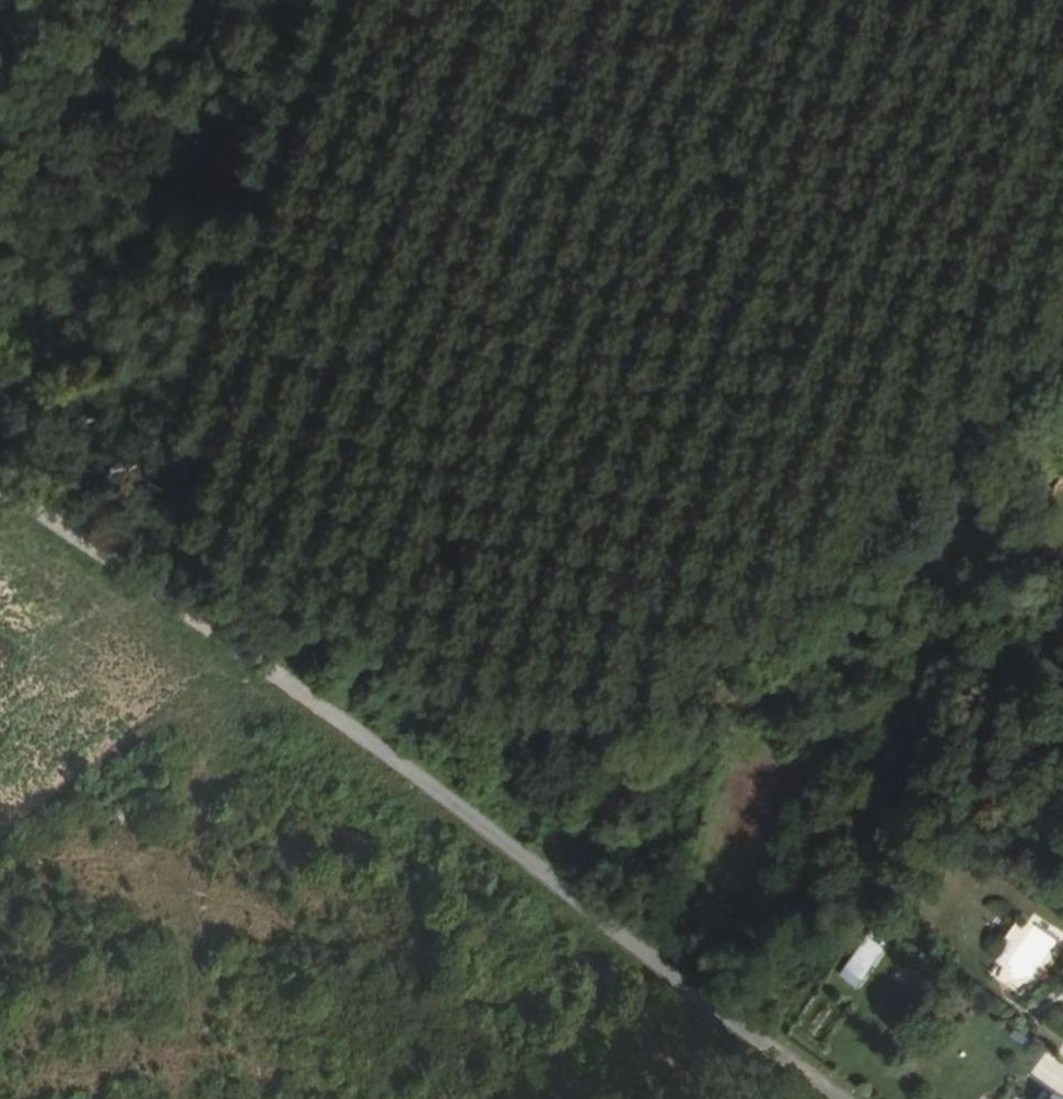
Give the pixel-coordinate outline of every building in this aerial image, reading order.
[(842,978),(858,989),(884,948),(868,937),(842,978)]
